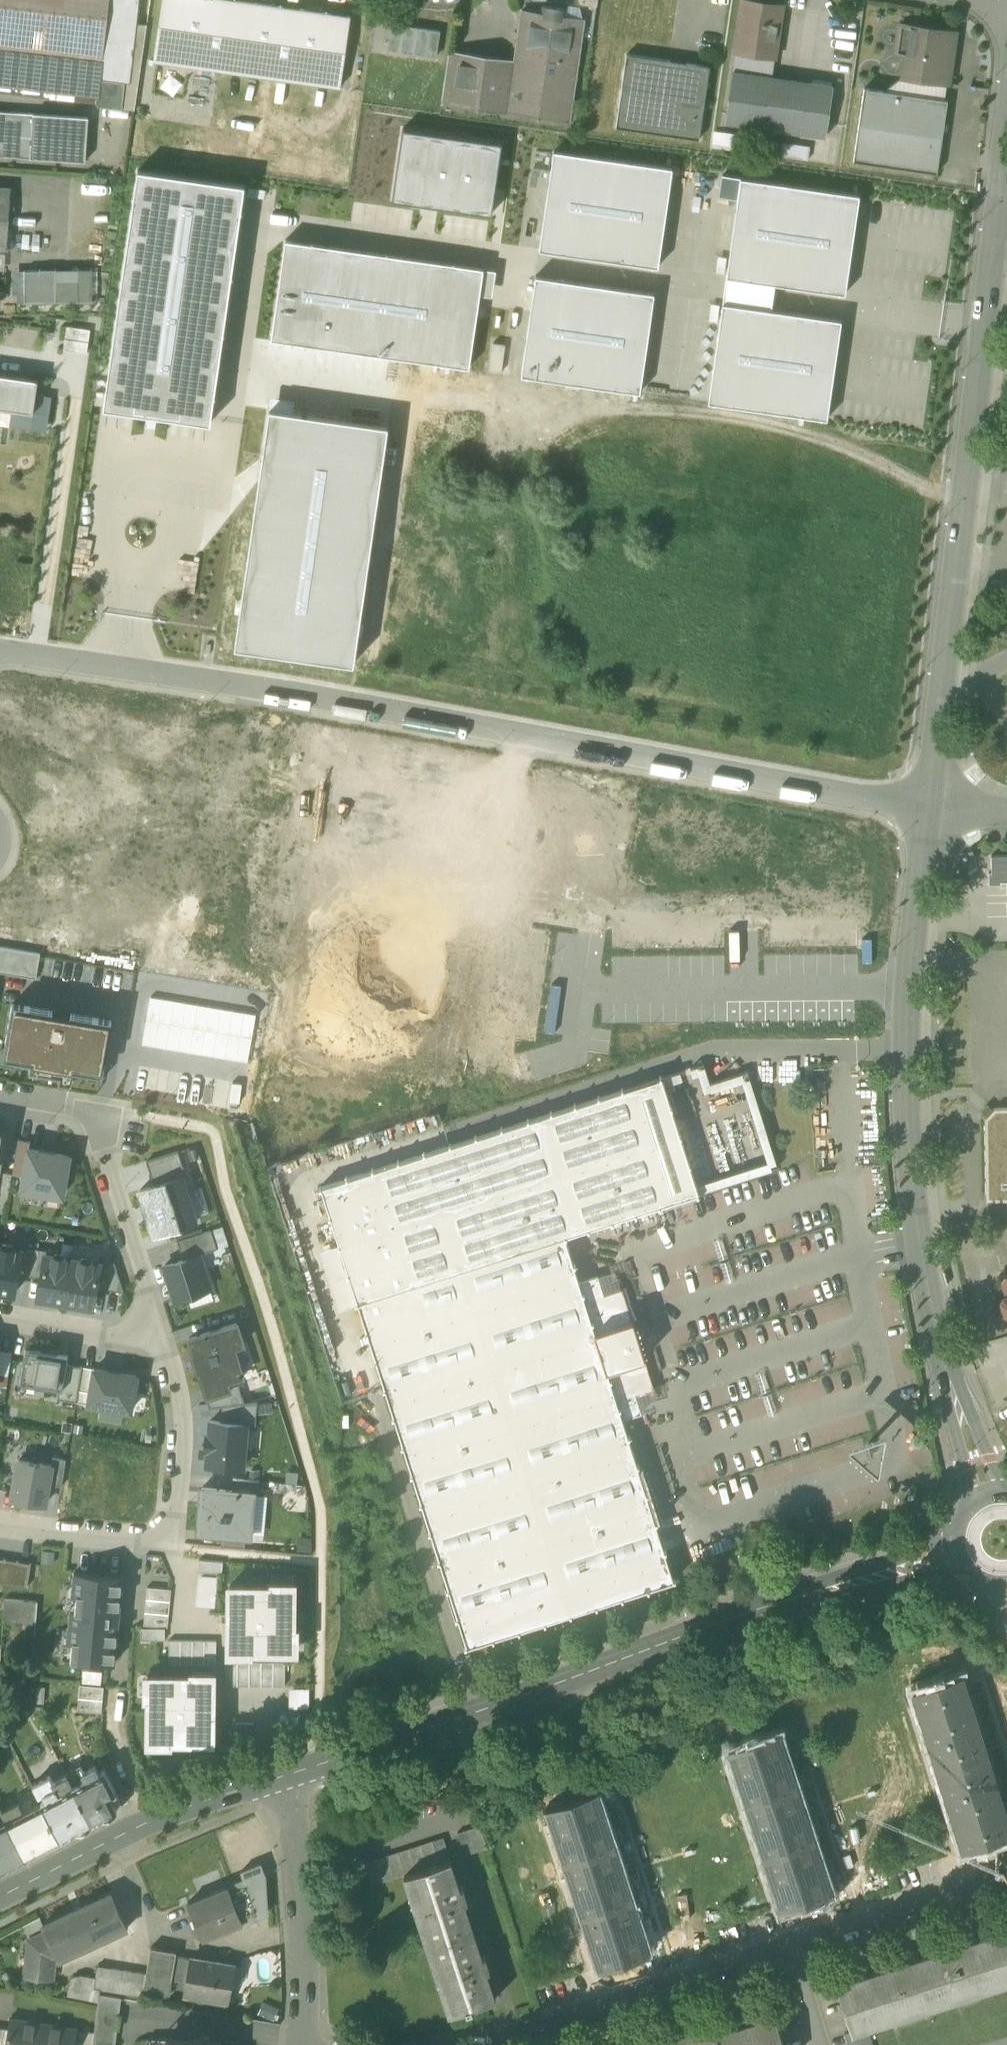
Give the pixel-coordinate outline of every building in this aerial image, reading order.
[(102,54),(109,0),(0,0),(0,42),(102,54)] [(102,54),(98,80),(125,83),(135,0),(109,0),(102,54)] [(234,0),(162,0),(153,61),(340,88),(350,17),(234,0)] [(735,51),(773,56),(780,7),(742,2),(735,51)] [(522,10),(519,35),(524,35),(528,14),(564,19),(564,21),(582,24),(583,18),(522,10)] [(516,52),(576,61),(582,24),(564,21),(564,19),(528,14),(524,35),(519,35),(516,52)] [(387,50),(436,57),(440,31),(391,24),(387,50)] [(946,84),(947,84),(955,32),(899,24),(895,54),(905,56),(903,76),(902,77),(946,84)] [(102,54),(0,42),(0,79),(76,87),(76,84),(98,86),(98,80),(102,54)] [(449,51),(446,68),(458,70),(460,59),(460,53),(449,51)] [(732,72),(770,77),(773,56),(735,51),(732,72)] [(508,112),(568,121),(576,61),(516,52),(515,61),(513,71),(508,112)] [(508,112),(513,71),(490,67),(490,64),(485,56),(467,54),(460,59),(458,70),(453,104),(508,112)] [(616,128),(677,137),(688,64),(626,55),(616,128)] [(515,61),(485,56),(490,64),(490,67),(513,71),(515,61)] [(709,67),(688,64),(677,137),(699,140),(709,67)] [(442,103),(453,104),(458,70),(446,68),(442,103)] [(724,123),(740,125),(746,126),(825,137),(832,86),(770,77),(732,72),(724,123)] [(944,101),(946,84),(902,77),(903,76),(882,92),(944,101)] [(98,107),(122,110),(125,83),(98,80),(98,86),(96,103),(98,107)] [(853,162),(936,174),(947,101),(944,101),(882,92),(864,89),(853,162)] [(85,162),(88,118),(0,112),(0,156),(85,162)] [(402,129),(392,200),(491,215),(501,143),(402,129)] [(714,132),(711,149),(732,152),(735,136),(714,132)] [(769,157),(779,158),(781,144),(771,143),(769,157)] [(810,148),(781,144),(779,158),(808,162),(810,148)] [(672,168),(553,151),(539,250),(657,267),(672,168)] [(103,407),(147,413),(157,415),(210,423),(244,184),(137,169),(103,407)] [(859,195),(740,178),(725,277),(774,284),(845,294),(859,195)] [(6,250),(11,189),(0,188),(0,250),(6,250)] [(265,190),(248,188),(247,196),(263,199),(265,190)] [(469,367),(476,316),(477,307),(479,294),(483,270),(483,269),(285,240),(271,339),(469,367)] [(93,302),(92,270),(23,271),(24,303),(93,302)] [(495,272),(483,270),(479,294),(491,296),(495,272)] [(654,293),(535,276),(521,375),(639,392),(654,293)] [(725,277),(722,303),(771,310),(774,284),(725,277)] [(771,310),(722,303),(708,402),(826,419),(841,320),(771,310)] [(485,309),(477,307),(476,316),(484,317),(485,309)] [(67,326),(63,350),(86,354),(90,330),(67,326)] [(493,342),(488,371),(501,372),(505,344),(493,342)] [(0,374),(0,408),(12,410),(33,413),(35,394),(37,380),(0,374)] [(12,410),(9,426),(47,432),(52,396),(35,394),(33,413),(12,410)] [(271,396),(270,409),(292,412),(294,400),(271,396)] [(387,426),(292,412),(270,409),(269,409),(234,646),(353,663),(387,426)] [(156,423),(157,415),(147,413),(146,422),(156,423)] [(988,878),(994,884),(1000,884),(1000,881),(1006,881),(1006,855),(991,856),(991,872),(988,872),(988,878)] [(91,880),(30,869),(21,925),(81,936),(91,880)] [(40,954),(6,948),(1,972),(36,978),(40,954)] [(162,999),(150,997),(146,1021),(158,1023),(162,999)] [(174,1001),(162,999),(158,1023),(170,1025),(174,1001)] [(185,1003),(174,1001),(170,1025),(181,1027),(185,1003)] [(197,1005),(185,1003),(181,1027),(193,1029),(197,1005)] [(12,1004),(4,1047),(17,1050),(15,1060),(16,1061),(30,1063),(29,1070),(59,1075),(61,1076),(62,1068),(74,1070),(88,1073),(89,1073),(91,1062),(104,1065),(112,1021),(70,1014),(70,1019),(52,1016),(52,1011),(12,1004)] [(209,1007),(197,1005),(193,1029),(205,1031),(209,1007)] [(221,1009),(209,1007),(205,1031),(216,1033),(221,1009)] [(232,1011),(221,1009),(216,1033),(228,1035),(232,1011)] [(244,1014),(232,1011),(228,1035),(240,1037),(244,1014)] [(256,1015),(244,1014),(240,1037),(252,1039),(256,1015)] [(158,1023),(146,1021),(142,1045),(154,1047),(158,1023)] [(170,1025),(158,1023),(154,1047),(165,1049),(170,1025)] [(181,1027),(170,1025),(165,1049),(177,1051),(181,1027)] [(193,1029),(181,1027),(177,1051),(189,1053),(193,1029)] [(205,1031),(193,1029),(189,1053),(201,1055),(205,1031)] [(216,1033),(205,1031),(201,1055),(212,1057),(216,1033)] [(228,1035),(216,1033),(212,1057),(224,1059),(228,1035)] [(240,1037),(228,1035),(224,1059),(236,1061),(240,1037)] [(252,1039),(240,1037),(236,1061),(247,1063),(252,1039)] [(4,1047),(2,1047),(0,1059),(0,1063),(16,1066),(16,1061),(15,1060),(17,1050),(4,1047)] [(89,1073),(88,1073),(87,1078),(101,1080),(104,1065),(91,1062),(89,1073)] [(61,1076),(59,1075),(58,1081),(72,1083),(74,1070),(62,1068),(61,1076)] [(623,1090),(660,1205),(698,1193),(661,1077),(623,1090)] [(673,1579),(622,1419),(579,1281),(564,1236),(660,1205),(623,1090),(321,1186),(339,1243),(358,1302),(467,1645),(673,1579)] [(980,1111),(986,1117),(993,1109),(987,1103),(980,1111)] [(1006,1200),(1006,1108),(994,1108),(993,1109),(986,1117),(984,1118),(985,1200),(1006,1200)] [(12,1174),(24,1176),(29,1149),(30,1142),(18,1139),(12,1174)] [(39,1151),(29,1149),(24,1176),(22,1189),(61,1195),(68,1156),(54,1153),(39,1151)] [(146,1161),(154,1185),(181,1177),(186,1175),(178,1151),(146,1161)] [(779,1176),(798,1171),(800,1180),(809,1178),(806,1164),(766,1173),(768,1183),(780,1181),(779,1176)] [(154,1185),(140,1190),(146,1209),(148,1208),(151,1216),(148,1217),(154,1235),(195,1222),(194,1218),(186,1193),(181,1177),(154,1185)] [(186,1193),(194,1218),(209,1213),(201,1188),(186,1193)] [(211,1230),(217,1249),(228,1245),(222,1226),(211,1230)] [(177,1241),(183,1260),(199,1255),(217,1249),(211,1230),(177,1241)] [(99,1262),(100,1259),(102,1247),(75,1243),(73,1258),(99,1262)] [(358,1302),(339,1243),(320,1249),(339,1308),(358,1302)] [(0,1245),(0,1290),(14,1293),(17,1273),(22,1249),(20,1249),(0,1245)] [(21,1245),(20,1249),(22,1249),(17,1273),(29,1276),(34,1248),(21,1245)] [(29,1276),(41,1278),(45,1253),(46,1253),(47,1250),(34,1248),(29,1276)] [(65,1302),(73,1258),(46,1253),(45,1253),(41,1278),(38,1297),(65,1302)] [(164,1266),(174,1299),(187,1295),(210,1288),(199,1255),(183,1260),(164,1266)] [(73,1258),(65,1302),(93,1306),(96,1287),(100,1263),(99,1262),(73,1258)] [(100,1259),(99,1262),(100,1263),(96,1287),(124,1292),(114,1262),(100,1259)] [(598,1275),(579,1281),(622,1419),(641,1413),(636,1394),(654,1388),(644,1358),(645,1357),(633,1318),(632,1319),(622,1288),(604,1294),(598,1275)] [(214,1299),(210,1288),(187,1295),(191,1307),(214,1299)] [(767,1320),(757,1321),(759,1339),(769,1338),(767,1320)] [(198,1372),(199,1371),(203,1370),(211,1395),(230,1389),(226,1380),(236,1378),(243,1375),(234,1347),(243,1344),(236,1323),(189,1339),(194,1354),(192,1355),(198,1372)] [(68,1355),(25,1347),(19,1381),(58,1388),(62,1389),(67,1364),(68,1355)] [(0,1349),(0,1373),(9,1375),(13,1351),(0,1349)] [(82,1366),(67,1364),(62,1389),(58,1388),(56,1398),(76,1402),(82,1366)] [(88,1403),(94,1368),(82,1366),(76,1402),(88,1404),(88,1403)] [(130,1411),(136,1376),(94,1368),(88,1403),(130,1411)] [(207,1396),(211,1395),(203,1370),(199,1371),(207,1396)] [(198,1372),(209,1408),(215,1407),(211,1395),(207,1396),(199,1371),(198,1372)] [(211,1395),(215,1407),(221,1406),(245,1404),(236,1378),(226,1380),(230,1389),(211,1395)] [(221,1406),(220,1422),(247,1424),(247,1425),(255,1426),(257,1403),(221,1406)] [(220,1422),(210,1421),(209,1435),(206,1435),(205,1450),(208,1450),(206,1464),(243,1468),(247,1425),(247,1424),(220,1422)] [(53,1457),(51,1465),(48,1484),(62,1486),(66,1460),(53,1457)] [(19,1459),(12,1499),(44,1505),(48,1484),(51,1465),(19,1459)] [(232,1478),(231,1490),(253,1493),(258,1493),(259,1480),(232,1478)] [(231,1490),(202,1488),(197,1531),(221,1534),(245,1536),(249,1536),(253,1493),(231,1490)] [(244,1547),(245,1536),(221,1534),(220,1545),(244,1547)] [(4,1560),(0,1581),(0,1583),(12,1585),(16,1562),(4,1560)] [(223,1562),(199,1560),(198,1572),(222,1574),(223,1562)] [(29,1564),(16,1562),(12,1585),(25,1587),(29,1564)] [(119,1611),(122,1576),(74,1572),(72,1595),(75,1596),(74,1609),(71,1608),(68,1641),(70,1642),(69,1656),(66,1656),(66,1659),(114,1663),(117,1627),(115,1627),(116,1610),(119,1611)] [(217,1576),(201,1575),(198,1606),(214,1607),(217,1576)] [(230,1586),(229,1649),(292,1650),(293,1587),(230,1586)] [(147,1587),(143,1625),(168,1627),(171,1589),(147,1587)] [(164,1628),(141,1627),(141,1639),(165,1639),(164,1628)] [(169,1640),(168,1664),(216,1664),(216,1640),(169,1640)] [(226,1661),(225,1685),(284,1685),(284,1662),(226,1661)] [(912,1689),(929,1742),(978,1727),(961,1674),(912,1689)] [(213,1676),(149,1675),(148,1739),(212,1740),(213,1676)] [(103,1687),(80,1684),(77,1710),(101,1712),(103,1687)] [(307,1688),(292,1688),(292,1708),(307,1708),(307,1688)] [(283,1712),(283,1732),(299,1732),(299,1712),(283,1712)] [(995,1780),(978,1727),(929,1742),(946,1795),(995,1780)] [(729,1750),(746,1802),(794,1786),(777,1734),(729,1750)] [(81,1766),(66,1774),(91,1823),(103,1817),(117,1810),(113,1803),(120,1800),(104,1769),(99,1772),(95,1765),(84,1771),(81,1766)] [(91,1824),(91,1823),(66,1774),(53,1781),(50,1775),(32,1784),(38,1796),(43,1793),(46,1800),(41,1802),(60,1839),(91,1824)] [(995,1780),(946,1795),(962,1848),(1006,1834),(1006,1818),(995,1780)] [(746,1802),(763,1855),(812,1839),(794,1786),(746,1802)] [(546,1808),(563,1860),(612,1844),(595,1792),(546,1808)] [(3,1810),(7,1819),(32,1807),(28,1798),(19,1803),(18,1802),(3,1810)] [(41,1802),(32,1807),(7,1819),(26,1856),(60,1839),(41,1802)] [(26,1856),(7,1819),(3,1810),(0,1805),(0,1869),(26,1856)] [(457,1832),(464,1855),(488,1848),(480,1825),(457,1832)] [(364,1862),(371,1885),(410,1872),(449,1860),(450,1859),(443,1837),(364,1862)] [(829,1892),(812,1839),(763,1855),(780,1908),(829,1892)] [(630,1898),(612,1844),(563,1860),(580,1914),(630,1898)] [(410,1872),(454,2011),(466,2007),(466,2009),(471,2008),(471,2005),(494,1998),(485,1971),(489,1969),(484,1955),(480,1957),(463,1902),(467,1901),(462,1887),(458,1888),(449,1860),(410,1872)] [(245,1880),(258,1915),(268,1911),(267,1876),(261,1862),(241,1870),(245,1880)] [(245,1880),(228,1887),(242,1922),(259,1915),(258,1915),(245,1880)] [(201,1938),(242,1922),(228,1887),(187,1903),(201,1938)] [(42,1925),(45,1932),(56,1957),(58,1960),(128,1927),(112,1893),(82,1906),(81,1906),(72,1910),(72,1911),(42,1925)] [(647,1951),(630,1898),(580,1914),(597,1967),(647,1951)] [(1006,1981),(1006,1928),(952,1945),(968,1994),(1006,1981)] [(29,1939),(26,1963),(54,1966),(54,1958),(56,1957),(45,1932),(29,1939)] [(910,2012),(968,1994),(952,1945),(894,1964),(910,2012)] [(168,1993),(170,1978),(175,1954),(175,1951),(150,1947),(149,1952),(146,1973),(143,1989),(168,1993)] [(190,1957),(175,1954),(170,1978),(186,1981),(190,1957)] [(183,1994),(227,2001),(228,1996),(231,1994),(232,1987),(230,1984),(231,1980),(229,1980),(232,1961),(215,1959),(215,1960),(190,1956),(190,1957),(186,1981),(183,1994)] [(52,1978),(54,1966),(26,1963),(25,1975),(52,1978)] [(142,1995),(143,1989),(146,1973),(98,1964),(93,1987),(142,1995)] [(866,2027),(910,2012),(894,1964),(836,1983),(851,2032),(866,2027)] [(96,2044),(114,2044),(120,1998),(100,1995),(99,2002),(95,2032),(93,2044),(96,2044)] [(716,2032),(720,2044),(784,2044),(774,2013),(716,2032)] [(44,2023),(10,2018),(8,2029),(5,2044),(40,2044),(44,2023)] [(253,2043),(267,2044),(275,2044),(277,2024),(256,2021),(253,2043)] [(716,2032),(713,2022),(654,2041),(655,2044),(720,2044),(716,2032)] [(44,2023),(40,2044),(75,2044),(77,2029),(44,2023)] [(848,2044),(872,2044),(866,2027),(851,2032),(844,2034),(848,2044)] [(77,2029),(75,2044),(85,2044),(93,2044),(95,2032),(77,2029)]
